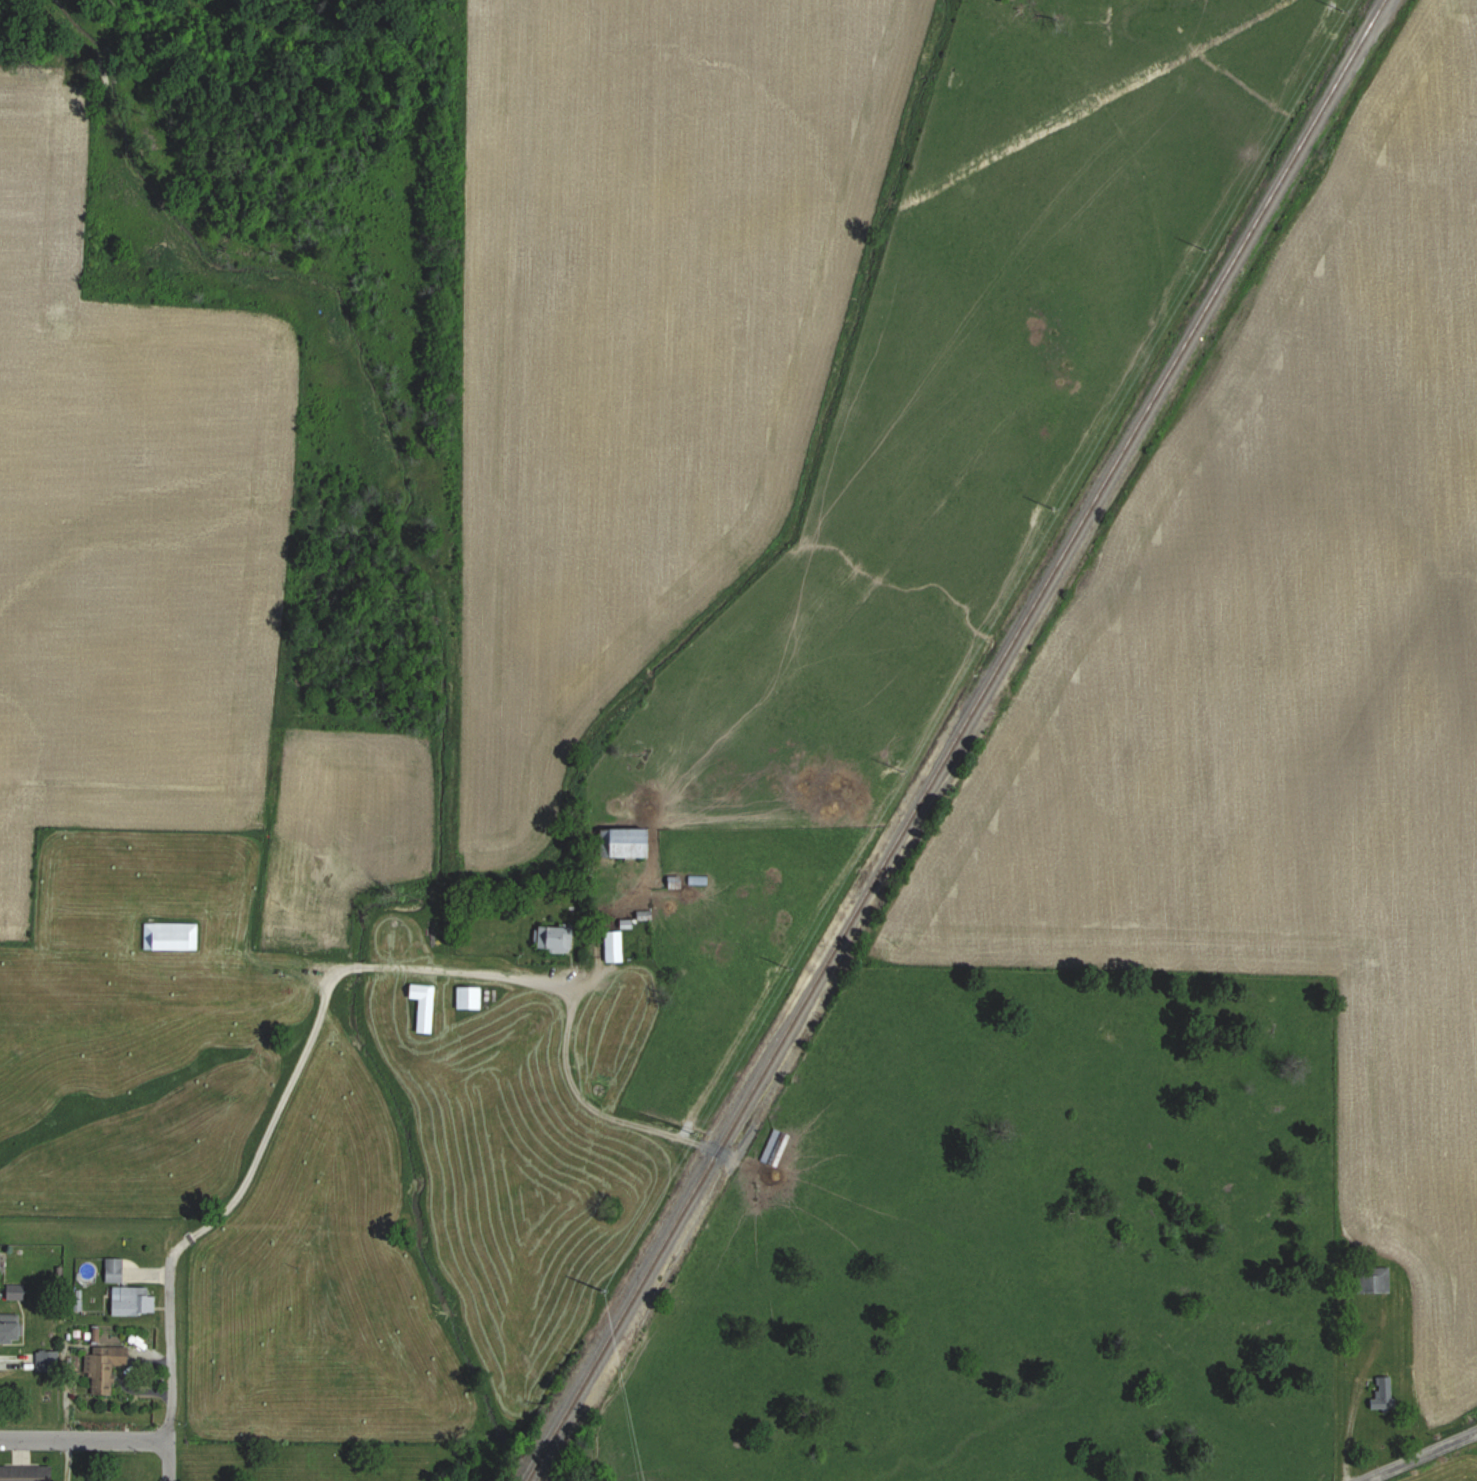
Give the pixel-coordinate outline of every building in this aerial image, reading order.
[(606,857),(658,857),(658,828),(606,828),(606,857)] [(203,950),(203,922),(148,922),(148,950),(203,950)] [(578,927),(537,927),(537,951),(578,951),(578,927)] [(609,962),(627,962),(627,930),(609,930),(609,962)] [(437,1034),(439,985),(414,984),(414,999),(422,999),(421,1033),(437,1034)] [(461,1009),(484,1009),(484,987),(461,987),(461,1009)] [(792,1130),(772,1127),(768,1162),(787,1165),(792,1130)] [(128,1257),(107,1257),(107,1282),(128,1282),(128,1257)] [(1393,1267),(1369,1267),(1369,1293),(1393,1293),(1393,1267)] [(115,1298),(115,1315),(145,1315),(145,1286),(124,1286),(124,1298),(115,1298)] [(0,1315),(0,1343),(25,1344),(25,1315),(0,1315)] [(88,1394),(117,1394),(118,1365),(132,1365),(132,1346),(90,1345),(88,1394)] [(1371,1407),(1394,1407),(1394,1395),(1371,1395),(1371,1407)] [(55,1465),(0,1465),(0,1480),(55,1480),(55,1465)]
